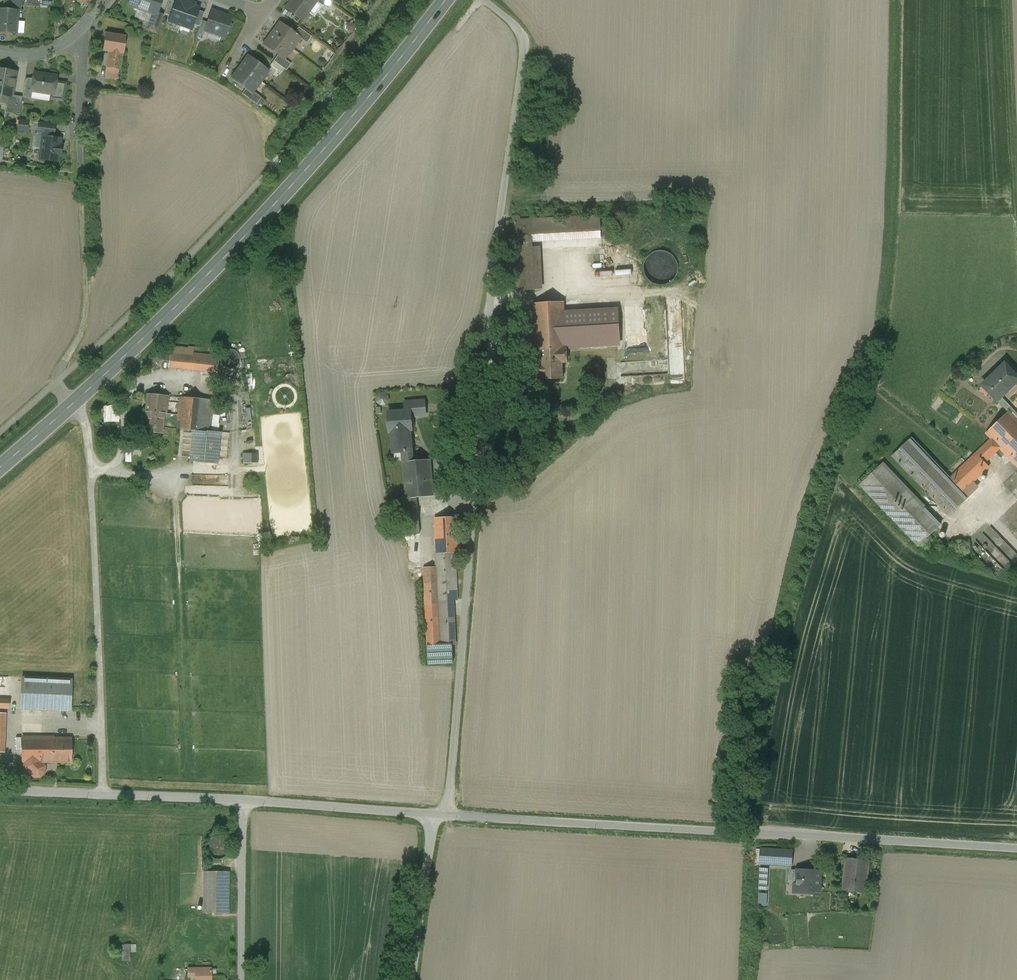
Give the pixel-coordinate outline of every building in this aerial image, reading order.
[(3,10),(18,11),(21,12),(22,0),(4,0),(3,10)] [(136,7),(151,13),(156,15),(157,13),(162,0),(139,0),(136,7)] [(185,2),(178,0),(176,0),(169,21),(191,29),(199,7),(191,5),(192,2),(187,0),(185,0),(185,2)] [(286,8),(302,20),(316,1),(316,0),(292,0),(286,8)] [(0,10),(0,32),(16,33),(18,11),(3,10),(0,10)] [(231,18),(212,11),(208,23),(205,30),(224,37),(227,31),(229,31),(231,25),(229,24),(231,18)] [(156,15),(151,13),(147,25),(159,29),(163,15),(157,13),(156,15)] [(208,23),(202,21),(198,31),(204,33),(205,30),(208,23)] [(294,33),(280,23),(272,34),(291,48),(294,43),(294,41),(298,36),(294,33)] [(311,36),(298,27),(294,33),(298,36),(307,43),(311,36)] [(204,33),(198,31),(196,37),(202,40),(204,33)] [(126,36),(106,33),(103,51),(109,52),(123,54),(126,36)] [(291,48),(272,34),(264,44),(278,55),(282,58),(285,53),(288,52),(291,48)] [(123,54),(109,52),(106,67),(118,69),(120,70),(123,54)] [(282,58),(278,55),(273,61),(283,68),(286,70),(291,64),(282,58)] [(267,72),(247,57),(240,67),(260,82),(267,72)] [(283,68),(273,61),(270,65),(280,73),(283,68)] [(118,69),(106,67),(105,77),(117,79),(118,69)] [(260,82),(240,67),(233,77),(247,87),(253,92),(253,91),(260,82)] [(7,104),(8,97),(12,97),(12,95),(16,72),(0,69),(0,103),(7,104)] [(56,76),(34,73),(33,81),(34,81),(32,91),(52,94),(53,94),(55,82),(56,76)] [(33,81),(25,80),(22,97),(23,97),(31,98),(32,91),(34,81),(33,81)] [(65,84),(55,82),(53,94),(52,94),(51,99),(62,100),(65,84)] [(253,92),(247,87),(242,94),(256,104),(261,98),(253,91),(253,92)] [(8,97),(7,104),(6,112),(20,114),(22,97),(12,95),(12,97),(8,97)] [(19,119),(17,130),(26,131),(28,120),(19,119)] [(54,124),(40,122),(40,123),(39,123),(38,133),(43,133),(52,134),(53,135),(55,125),(54,125),(54,124)] [(52,134),(43,133),(40,159),(57,161),(58,155),(60,155),(61,145),(60,145),(60,139),(52,138),(52,134)] [(600,217),(507,222),(510,291),(534,290),(532,249),(601,245),(600,217)] [(677,274),(678,268),(677,261),(673,256),(667,252),(661,251),(654,252),(649,256),(645,262),(644,268),(645,275),(649,280),(655,284),(661,285),(668,284),(673,280),(677,274)] [(563,302),(535,303),(534,303),(536,350),(541,350),(566,349),(566,341),(579,341),(580,346),(618,344),(616,309),(578,311),(578,301),(564,302),(563,302)] [(686,313),(670,313),(673,381),(688,381),(686,313)] [(239,362),(240,359),(239,355),(237,352),(234,350),(230,349),(227,350),(224,352),(222,355),(221,359),(222,363),(224,366),(227,368),(231,368),(234,367),(237,365),(239,362)] [(566,349),(541,350),(542,365),(540,365),(539,367),(539,374),(540,375),(542,375),(542,379),(562,379),(562,362),(567,362),(566,349)] [(218,357),(170,352),(169,367),(217,372),(218,357)] [(983,385),(997,400),(998,400),(1016,381),(1016,377),(1005,364),(983,385)] [(379,392),(379,404),(391,403),(390,392),(379,392)] [(168,396),(148,394),(144,432),(162,433),(163,416),(166,416),(166,417),(170,417),(171,413),(166,413),(168,396)] [(215,400),(180,397),(176,428),(193,430),(190,461),(217,464),(220,432),(212,431),(215,400)] [(998,400),(997,400),(1008,412),(987,432),(986,433),(992,439),(1005,453),(1016,466),(1016,420),(998,400)] [(425,401),(405,403),(405,412),(411,411),(411,416),(426,414),(425,401)] [(405,412),(388,413),(388,418),(389,427),(390,431),(392,431),(410,429),(410,430),(413,429),(411,416),(411,411),(405,412)] [(410,429),(392,431),(394,453),(412,451),(411,451),(410,438),(411,438),(410,430),(410,429)] [(936,462),(912,437),(892,456),(916,481),(936,462)] [(992,439),(951,478),(963,491),(989,466),(985,462),(995,452),(1001,458),(1005,453),(992,439)] [(429,460),(405,462),(404,462),(404,463),(407,497),(407,498),(417,497),(432,496),(433,496),(433,495),(430,461),(430,460),(429,460)] [(951,478),(936,462),(916,481),(949,516),(969,497),(963,491),(951,478)] [(940,524),(883,464),(861,484),(919,545),(940,524)] [(207,484),(194,484),(194,496),(207,497),(207,484)] [(417,497),(407,498),(407,497),(403,498),(406,534),(420,533),(417,497)] [(459,517),(435,518),(436,553),(455,552),(460,552),(459,517)] [(455,552),(436,553),(436,568),(437,568),(438,600),(453,599),(457,599),(455,552)] [(436,568),(424,568),(427,644),(440,644),(438,600),(437,568),(436,568)] [(453,599),(438,600),(440,644),(455,643),(453,599)] [(72,679),(22,677),(20,709),(70,711),(72,679)] [(0,699),(0,708),(9,708),(10,699),(0,699)] [(71,738),(54,738),(54,737),(22,737),(22,762),(24,762),(41,762),(71,762),(71,738)] [(41,762),(24,762),(24,770),(27,773),(38,773),(38,765),(40,765),(41,763),(41,762)] [(227,855),(229,851),(230,847),(229,843),(227,840),(225,837),(221,835),(217,835),(214,835),(210,837),(208,840),(206,843),(205,847),(206,851),(208,855),(212,858),(216,859),(220,859),(224,857),(227,855)] [(793,850),(761,848),(760,864),(792,866),(793,850)] [(870,860),(846,857),(841,890),(865,893),(870,860)] [(772,867),(762,866),(761,904),(770,904),(770,891),(771,891),(772,867)] [(820,871),(798,869),(797,883),(794,883),(794,891),(797,891),(810,892),(810,890),(819,891),(820,871)] [(229,872),(204,871),(203,912),(228,912),(229,872)] [(124,943),(124,960),(133,960),(133,943),(124,943)] [(187,967),(187,977),(195,977),(195,979),(212,979),(212,967),(187,967)]
